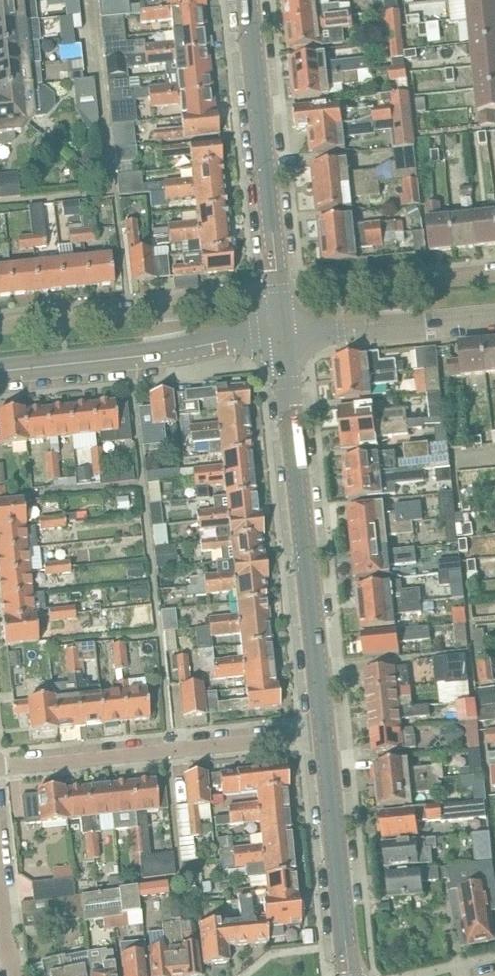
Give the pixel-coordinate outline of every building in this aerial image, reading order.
[(0,1),(0,23),(25,21),(23,0),(11,0),(0,1)] [(123,16),(130,15),(128,0),(99,0),(101,18),(123,16)] [(169,2),(139,5),(140,14),(204,7),(206,6),(205,0),(169,0),(169,2)] [(341,16),(340,4),(325,5),(326,12),(320,13),(319,0),(284,0),(286,22),(341,16)] [(386,11),(399,10),(398,0),(385,0),(386,11)] [(469,20),(494,17),(494,0),(467,0),(469,20)] [(204,7),(140,14),(141,23),(171,20),(172,31),(206,28),(204,7)] [(403,41),(399,10),(386,11),(389,42),(403,41)] [(408,15),(409,23),(421,22),(420,14),(408,15)] [(286,22),(289,48),(346,42),(344,28),(352,27),(351,15),(341,16),(286,22)] [(125,37),(123,16),(101,18),(103,39),(125,37)] [(469,20),(472,43),(494,41),(494,17),(469,20)] [(0,23),(0,45),(28,43),(40,41),(37,19),(25,21),(0,23)] [(420,36),(428,35),(427,23),(419,24),(420,36)] [(206,28),(172,31),(174,45),(145,48),(144,43),(126,45),(125,37),(103,39),(105,59),(145,56),(208,49),(206,28)] [(61,39),(75,38),(74,29),(60,31),(61,39)] [(75,38),(61,39),(62,46),(59,46),(61,61),(82,59),(81,44),(76,44),(75,38)] [(405,57),(403,41),(389,42),(391,59),(405,57)] [(472,43),(474,66),(494,64),(494,41),(472,43)] [(0,45),(0,67),(30,64),(28,43),(0,45)] [(405,50),(406,58),(418,57),(417,48),(405,50)] [(208,49),(145,56),(146,66),(175,63),(176,74),(210,70),(208,49)] [(366,59),(342,61),(327,63),(326,54),(290,57),(292,79),(367,71),(366,59)] [(405,57),(391,59),(392,68),(406,66),(405,57)] [(84,72),(82,59),(61,61),(62,74),(69,74),(70,81),(83,79),(82,72),(84,72)] [(106,64),(107,80),(127,78),(126,62),(106,64)] [(30,64),(0,67),(0,88),(32,85),(30,64)] [(474,66),(476,89),(494,87),(494,64),(474,66)] [(454,68),(446,69),(448,81),(456,80),(454,68)] [(210,70),(176,74),(163,76),(164,84),(129,88),(128,79),(107,81),(109,103),(149,98),(213,92),(210,70)] [(375,70),(367,71),(292,79),(294,99),(330,95),(329,86),(376,81),(375,70)] [(391,83),(407,82),(406,71),(390,73),(391,83)] [(94,78),(83,79),(70,81),(71,90),(83,88),(85,100),(96,99),(94,78)] [(0,88),(0,101),(28,124),(35,116),(46,114),(52,107),(51,95),(44,89),(33,90),(32,85),(0,88)] [(476,89),(480,125),(494,123),(494,115),(494,110),(494,87),(476,89)] [(215,112),(213,92),(149,98),(150,108),(180,105),(181,116),(215,112)] [(408,93),(379,96),(380,108),(390,107),(409,105),(408,93)] [(424,98),(416,99),(417,112),(426,111),(424,98)] [(0,101),(0,143),(12,142),(12,133),(21,132),(28,124),(0,101)] [(111,119),(124,117),(123,102),(109,104),(111,119)] [(391,121),(390,107),(380,108),(342,112),(341,103),(295,108),(297,129),(309,128),(309,129),(318,128),(319,132),(330,131),(330,127),(370,123),(370,127),(374,127),(374,122),(391,121)] [(390,107),(391,121),(394,146),(413,144),(409,105),(390,107)] [(217,112),(215,112),(181,116),(182,129),(152,133),(153,141),(219,134),(217,112)] [(114,148),(134,146),(131,121),(112,123),(114,148)] [(375,135),(374,127),(370,127),(370,123),(330,127),(330,131),(319,132),(318,128),(309,129),(311,152),(346,149),(345,138),(375,135)] [(480,143),(489,142),(487,130),(479,131),(480,143)] [(192,167),(222,164),(220,142),(160,148),(161,159),(191,156),(192,167)] [(134,146),(114,148),(116,162),(132,160),(135,156),(134,146)] [(404,181),(418,179),(414,147),(396,149),(399,181),(404,181)] [(432,161),(441,161),(440,149),(432,149),(432,161)] [(367,184),(379,183),(378,171),(350,174),(348,161),(313,164),(315,188),(367,184)] [(222,164),(192,167),(194,180),(163,183),(164,192),(224,185),(222,164)] [(117,175),(119,195),(144,193),(142,172),(117,175)] [(0,175),(0,199),(20,197),(19,184),(4,185),(2,175),(0,175)] [(404,181),(405,194),(401,194),(402,205),(422,203),(419,179),(418,179),(404,181)] [(367,184),(315,188),(318,210),(352,206),(352,197),(380,194),(379,183),(367,184)] [(227,207),(224,185),(164,192),(165,201),(195,198),(197,211),(227,207)] [(461,187),(461,197),(472,196),(471,186),(461,187)] [(78,201),(64,203),(66,217),(80,215),(78,201)] [(454,248),(451,217),(440,218),(439,203),(426,204),(431,251),(454,248)] [(416,204),(408,209),(413,217),(421,213),(416,204)] [(227,207),(197,211),(198,223),(168,226),(169,234),(229,228),(227,207)] [(473,215),(476,246),(494,244),(494,213),(473,215)] [(321,242),(404,233),(403,221),(397,222),(397,221),(355,226),(354,215),(318,219),(321,242)] [(476,246),(473,215),(451,217),(454,248),(476,246)] [(126,223),(130,261),(132,281),(155,279),(152,258),(167,256),(167,248),(139,251),(136,222),(126,223)] [(229,228),(169,234),(170,244),(200,241),(201,253),(231,250),(229,228)] [(97,231),(84,232),(85,244),(98,243),(97,231)] [(85,244),(84,232),(71,234),(72,246),(85,244)] [(426,252),(424,232),(413,234),(416,253),(426,252)] [(405,241),(404,233),(321,242),(323,262),(358,258),(357,248),(384,245),(384,244),(405,241)] [(169,234),(157,235),(158,245),(170,244),(169,234)] [(33,239),(34,251),(47,249),(46,237),(33,239)] [(34,251),(33,239),(20,240),(21,252),(34,251)] [(231,250),(201,253),(183,255),(184,266),(172,267),(173,277),(233,271),(231,250)] [(111,256),(86,259),(89,286),(114,283),(111,256)] [(167,256),(152,258),(155,279),(170,277),(167,257),(167,256)] [(89,286),(86,259),(61,262),(63,289),(89,286)] [(63,289),(61,262),(35,265),(38,291),(63,289)] [(38,291),(35,265),(9,267),(12,294),(38,291)] [(9,267),(0,268),(0,296),(12,294),(9,267)] [(484,342),(487,372),(494,371),(494,340),(484,342)] [(487,372),(484,342),(460,344),(461,359),(448,361),(450,376),(487,372)] [(437,346),(423,348),(425,369),(439,367),(437,346)] [(335,379),(398,372),(405,371),(404,362),(397,362),(397,360),(381,362),(380,353),(333,357),(334,363),(331,365),(331,371),(335,373),(335,379)] [(439,367),(425,369),(428,393),(442,391),(439,367)] [(398,372),(335,379),(336,385),(333,387),(334,396),(337,397),(337,399),(373,395),(372,386),(399,384),(398,372)] [(217,411),(247,407),(245,386),(177,393),(179,415),(188,414),(186,402),(216,399),(217,411)] [(150,396),(152,416),(156,456),(166,455),(162,425),(175,424),(172,393),(150,396)] [(91,404),(94,432),(116,430),(118,440),(130,438),(127,404),(115,405),(115,401),(91,404)] [(407,409),(399,410),(399,409),(374,412),(374,403),(338,407),(340,429),(409,422),(407,409)] [(91,404),(68,406),(71,435),(94,432),(91,404)] [(71,435),(68,406),(46,409),(49,437),(71,435)] [(443,406),(429,407),(431,419),(432,419),(445,418),(443,406)] [(247,407),(217,411),(219,423),(189,426),(190,435),(250,428),(247,407)] [(24,411),(24,409),(0,412),(0,482),(5,482),(1,445),(27,442),(27,439),(24,411)] [(49,437),(46,409),(24,411),(27,439),(49,437)] [(435,443),(447,442),(445,418),(432,419),(435,443)] [(410,434),(409,422),(340,429),(343,448),(362,446),(378,445),(377,437),(410,434)] [(252,450),(250,428),(190,435),(191,445),(220,442),(222,453),(252,450)] [(470,437),(471,445),(483,444),(483,436),(470,437)] [(447,442),(435,443),(433,444),(435,469),(450,467),(447,442)] [(92,461),(103,460),(101,446),(91,447),(92,461)] [(47,463),(58,462),(57,449),(46,450),(47,463)] [(252,450),(222,453),(223,467),(193,470),(194,478),(254,471),(252,450)] [(396,451),(379,453),(343,457),(346,479),(416,471),(415,460),(397,462),(396,451)] [(103,460),(92,461),(94,474),(99,474),(104,473),(103,460)] [(59,476),(58,462),(47,463),(49,477),(59,476)] [(453,492),(450,467),(435,469),(438,493),(453,492)] [(89,468),(76,469),(78,482),(90,481),(89,468)] [(178,468),(146,472),(147,482),(150,481),(166,480),(179,478),(178,468)] [(135,470),(104,473),(99,474),(100,484),(136,480),(135,470)] [(424,470),(416,471),(346,479),(348,498),(384,494),(383,486),(425,482),(424,470)] [(254,471),(194,478),(195,488),(225,485),(226,496),(256,493),(254,471)] [(159,482),(148,483),(150,503),(161,502),(159,482)] [(453,492),(438,493),(441,519),(456,517),(453,492)] [(256,493),(226,496),(227,509),(198,513),(199,521),(258,514),(256,493)] [(463,511),(472,510),(471,498),(462,499),(463,511)] [(26,526),(27,526),(25,500),(0,502),(0,528),(26,526)] [(351,529),(413,523),(412,512),(386,514),(385,503),(349,507),(351,529)] [(162,514),(151,515),(153,527),(163,525),(162,514)] [(259,514),(258,514),(199,521),(200,530),(216,529),(217,541),(262,536),(259,514)] [(52,517),(54,528),(67,526),(67,532),(87,529),(86,519),(66,521),(66,516),(52,517)] [(54,528),(52,517),(39,518),(41,529),(54,528)] [(446,520),(449,546),(459,545),(456,519),(446,520)] [(413,523),(351,529),(353,551),(389,548),(388,537),(415,535),(413,523)] [(458,525),(459,537),(474,536),(473,523),(458,525)] [(163,525),(153,527),(155,542),(170,540),(168,525),(163,525)] [(0,528),(0,552),(28,549),(26,526),(0,528)] [(217,541),(201,542),(202,552),(232,549),(233,561),(264,558),(262,536),(217,541)] [(461,552),(469,551),(468,539),(460,540),(461,552)] [(162,546),(156,547),(158,567),(172,565),(170,545),(167,546),(162,546)] [(0,552),(0,576),(31,573),(28,549),(0,552)] [(417,561),(416,549),(354,555),(356,577),(392,573),(391,564),(417,561)] [(234,573),(204,576),(191,578),(192,586),(265,579),(266,578),(264,558),(233,561),(234,573)] [(461,558),(438,560),(439,574),(462,572),(461,558)] [(470,573),(478,572),(477,560),(469,561),(470,573)] [(58,563),(59,573),(72,572),(71,561),(58,563)] [(59,573),(58,563),(44,564),(46,574),(59,573)] [(142,563),(127,565),(128,577),(143,575),(142,563)] [(463,583),(462,572),(439,574),(429,575),(430,586),(463,583)] [(0,576),(0,578),(2,597),(33,594),(31,573),(0,576)] [(265,579),(192,586),(186,587),(187,596),(236,591),(237,603),(267,599),(265,579)] [(359,608),(422,602),(421,591),(394,594),(393,582),(357,586),(359,608)] [(145,585),(130,586),(132,598),(147,597),(145,585)] [(44,593),(33,594),(2,597),(4,619),(37,616),(46,615),(44,593)] [(267,599),(237,603),(238,615),(209,618),(209,627),(269,621),(267,599)] [(423,612),(422,602),(359,608),(361,629),(397,625),(396,615),(423,612)] [(434,602),(424,603),(424,610),(434,609),(434,602)] [(454,624),(468,622),(466,605),(452,606),(454,624)] [(75,608),(62,609),(63,619),(76,618),(75,608)] [(63,619),(62,609),(49,610),(50,621),(63,619)] [(177,611),(163,612),(164,631),(179,630),(177,611)] [(37,616),(4,619),(3,620),(5,645),(40,642),(37,616)] [(269,621),(209,627),(211,636),(240,633),(242,646),(272,642),(269,621)] [(470,643),(468,622),(454,624),(456,645),(470,643)] [(479,662),(491,660),(486,626),(475,627),(479,662)] [(364,655),(384,653),(400,651),(400,643),(428,640),(428,636),(423,636),(422,627),(362,633),(364,655)] [(116,655),(127,654),(125,641),(115,643),(116,655)] [(79,660),(79,661),(96,659),(94,642),(77,644),(77,648),(67,649),(68,662),(79,660)] [(272,642),(242,646),(243,658),(213,661),(214,670),(274,663),(272,642)] [(128,667),(127,654),(116,655),(117,668),(128,667)] [(186,655),(171,657),(173,670),(178,670),(183,716),(205,714),(203,694),(202,684),(190,685),(186,655)] [(470,681),(467,655),(448,657),(450,683),(470,681)] [(80,673),(79,661),(79,660),(68,662),(70,674),(80,673)] [(494,681),(491,660),(479,662),(482,683),(494,681)] [(274,663),(214,670),(215,679),(245,676),(247,700),(217,704),(218,713),(278,706),(274,663)] [(368,692),(397,689),(396,679),(410,678),(409,666),(365,670),(368,692)] [(127,720),(123,681),(117,682),(119,692),(100,694),(104,723),(127,720)] [(123,681),(127,720),(150,718),(146,689),(129,691),(128,681),(123,681)] [(461,703),(476,701),(474,682),(459,684),(461,703)] [(104,723),(100,694),(83,695),(82,686),(77,687),(81,725),(104,723)] [(73,696),(55,698),(57,728),(81,725),(77,687),(72,687),(73,696)] [(478,688),(479,700),(491,699),(490,687),(478,688)] [(397,689),(368,692),(370,712),(413,707),(412,697),(398,699),(397,689)] [(57,728),(55,698),(55,696),(28,699),(28,701),(13,703),(14,714),(29,713),(32,733),(57,730),(57,728)] [(479,720),(476,701),(461,703),(458,703),(461,722),(469,721),(479,720)] [(494,717),(494,703),(480,704),(481,719),(494,717)] [(430,706),(413,707),(370,712),(372,732),(402,729),(401,719),(431,716),(430,706)] [(472,750),(482,749),(479,720),(469,721),(472,750)] [(402,729),(372,732),(374,751),(417,747),(416,737),(403,738),(402,729)] [(485,774),(482,749),(472,750),(475,775),(485,774)] [(433,764),(433,767),(409,770),(408,759),(375,763),(377,786),(440,779),(439,776),(434,776),(434,774),(444,773),(443,763),(433,764)] [(257,791),(287,788),(284,766),(220,773),(221,785),(222,795),(257,791)] [(220,773),(211,774),(212,786),(221,785),(220,773)] [(180,847),(192,846),(191,837),(200,836),(197,806),(210,805),(209,794),(207,774),(184,777),(188,806),(176,807),(180,847)] [(441,793),(440,779),(377,786),(380,806),(413,802),(412,796),(441,793)] [(156,780),(131,782),(134,811),(159,808),(156,780)] [(134,811),(131,782),(108,785),(111,813),(113,830),(131,828),(132,839),(142,838),(141,827),(136,827),(134,811)] [(111,813),(108,785),(86,787),(89,816),(111,813)] [(64,788),(62,788),(66,818),(67,818),(89,816),(86,787),(64,789),(64,788)] [(66,818),(62,788),(38,790),(38,794),(22,796),(25,824),(41,822),(41,824),(67,821),(67,818),(66,818)] [(257,791),(258,803),(228,806),(229,815),(289,809),(287,788),(257,791)] [(477,800),(442,804),(444,820),(488,815),(486,799),(477,800)] [(444,820),(442,804),(404,808),(405,811),(381,814),(381,812),(380,812),(383,838),(419,834),(418,822),(444,820)] [(289,809),(229,815),(230,824),(260,821),(261,834),(291,830),(289,809)] [(291,830),(261,834),(262,845),(233,848),(234,858),(294,851),(291,830)] [(490,831),(473,832),(475,863),(493,862),(490,831)] [(386,868),(406,866),(420,865),(419,851),(438,849),(437,837),(383,843),(386,868)] [(142,838),(132,839),(133,853),(144,852),(142,838)] [(232,838),(218,839),(219,850),(233,848),(232,838)] [(98,843),(85,845),(87,857),(100,856),(98,843)] [(172,850),(142,853),(144,878),(175,875),(172,850)] [(294,851),(234,858),(235,867),(264,864),(265,876),(296,873),(294,851)] [(234,858),(222,859),(223,868),(235,867),(234,858)] [(450,879),(452,890),(459,890),(464,920),(457,921),(462,947),(494,940),(494,935),(491,911),(494,911),(494,875),(493,862),(475,863),(450,866),(450,879)] [(198,864),(184,866),(185,875),(199,873),(198,864)] [(438,867),(406,870),(386,872),(389,898),(424,895),(423,882),(439,880),(438,867)] [(33,901),(59,898),(57,882),(52,883),(50,871),(30,873),(33,901)] [(296,873),(265,876),(267,888),(237,891),(238,900),(263,897),(298,894),(296,873)] [(196,894),(194,881),(186,882),(187,895),(196,894)] [(166,883),(137,887),(138,897),(167,893),(166,883)] [(210,883),(203,883),(204,893),(211,893),(210,883)] [(139,911),(137,892),(136,888),(81,895),(84,921),(102,919),(112,917),(122,916),(122,914),(126,913),(139,911)] [(298,894),(263,897),(267,927),(301,924),(298,894)] [(263,897),(238,900),(240,917),(223,919),(224,922),(227,946),(269,942),(267,927),(263,897)] [(59,898),(33,901),(34,901),(21,903),(22,916),(61,912),(59,898)] [(168,900),(159,901),(162,925),(171,924),(168,900)] [(379,915),(391,914),(390,903),(378,904),(379,915)] [(61,912),(22,916),(24,928),(62,924),(61,912)] [(122,916),(112,917),(113,927),(128,925),(126,913),(122,914),(122,916)] [(112,917),(102,919),(103,929),(113,927),(112,917)] [(224,922),(200,924),(204,965),(229,962),(227,946),(224,922)] [(176,975),(182,975),(184,975),(201,975),(198,944),(182,945),(179,923),(171,924),(176,975)] [(171,924),(162,925),(164,947),(149,949),(152,975),(176,975),(171,924)] [(123,975),(148,975),(145,952),(126,954),(125,944),(120,944),(123,975)] [(88,960),(90,975),(115,975),(112,951),(100,952),(101,959),(88,960)] [(62,975),(73,975),(70,960),(64,961),(63,957),(58,958),(62,975)] [(58,958),(41,962),(44,975),(62,975),(58,958)]
